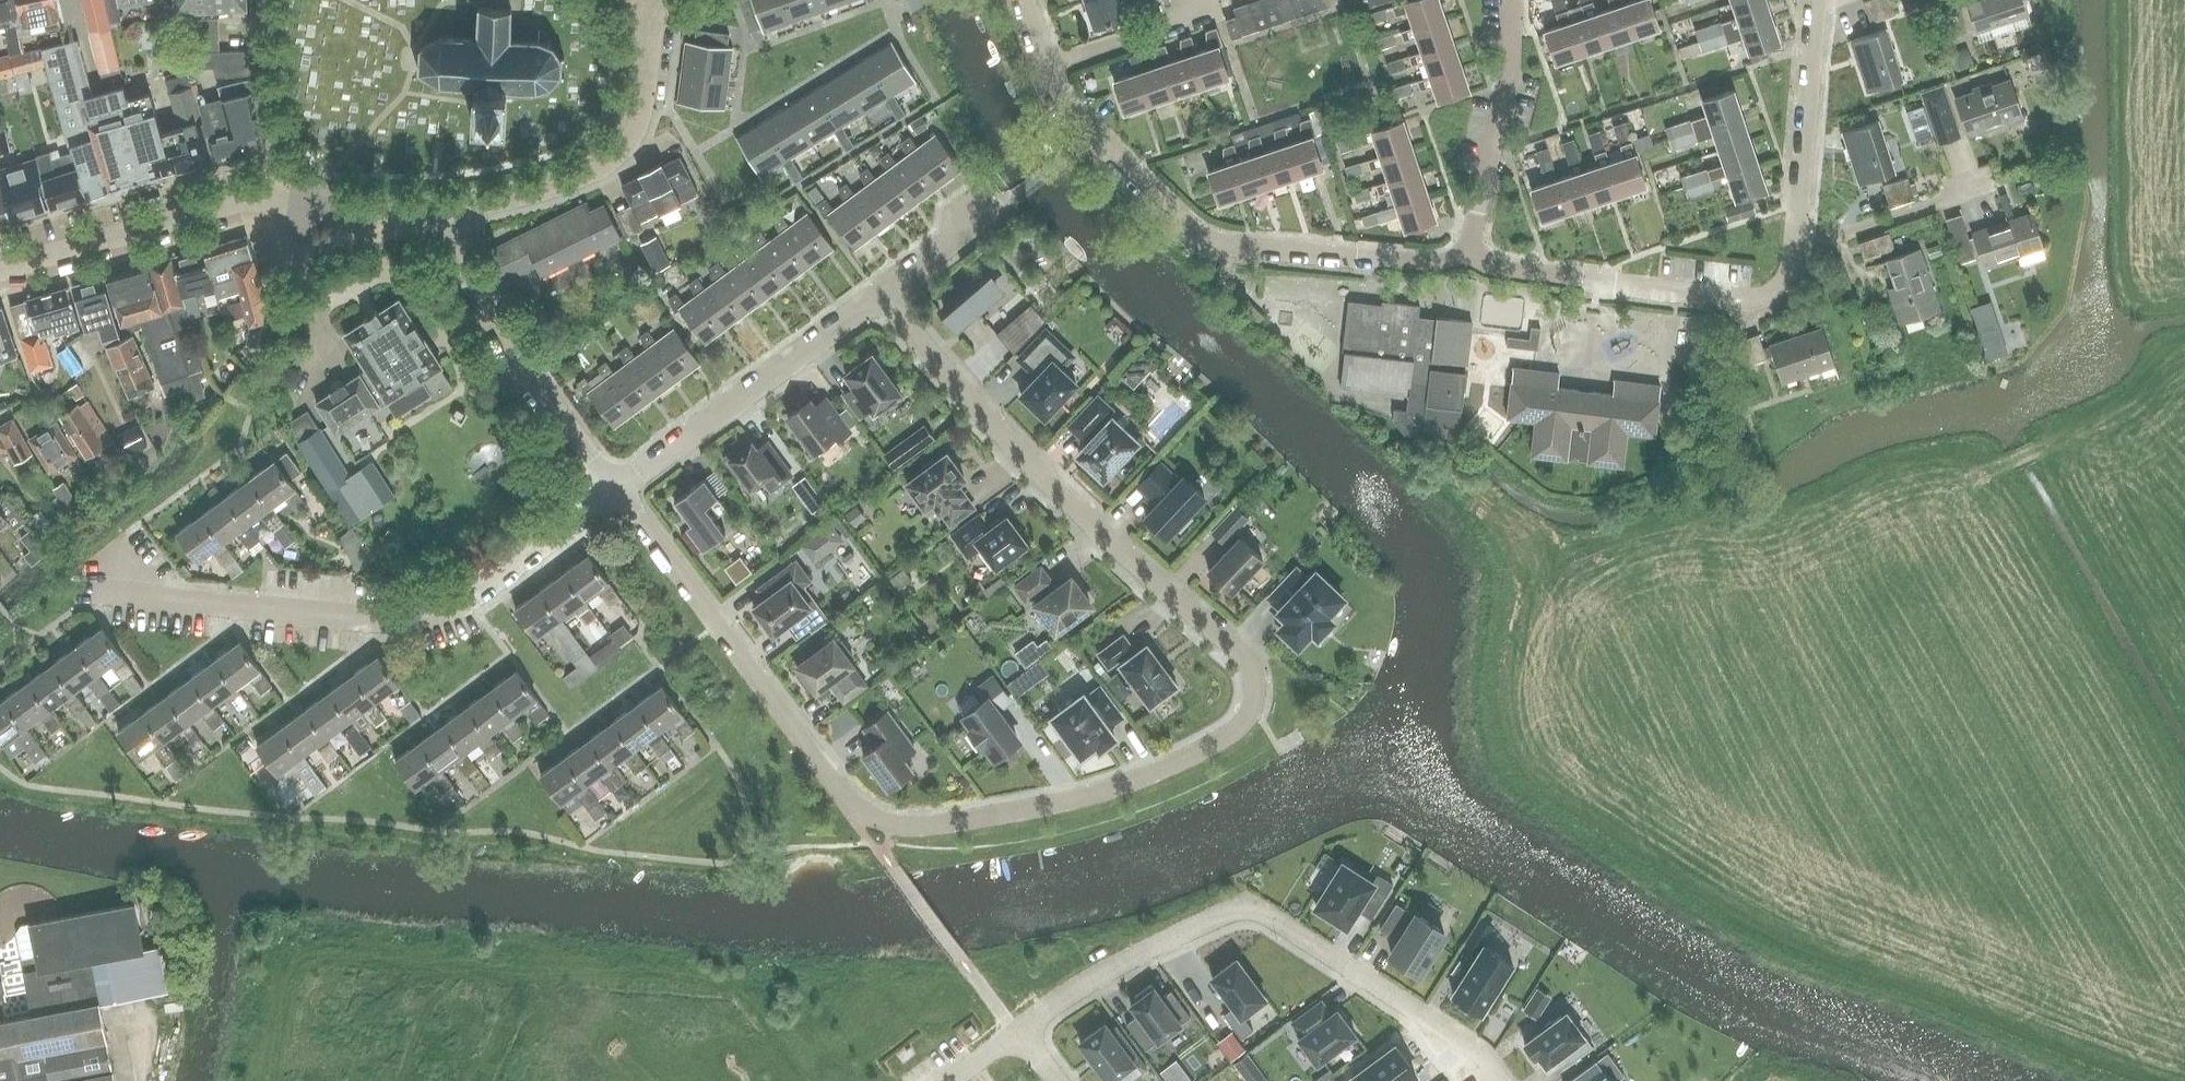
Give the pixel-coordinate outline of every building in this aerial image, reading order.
[(22,52),(18,35),(14,17),(18,16),(15,0),(0,0),(0,26),(4,26),(9,55),(22,52)] [(56,0),(16,0),(20,16),(18,16),(14,17),(18,35),(32,32),(30,23),(44,20),(46,29),(61,26),(56,0)] [(90,31),(111,26),(110,23),(107,10),(105,0),(83,0),(90,31)] [(107,10),(110,23),(120,22),(118,7),(164,1),(164,0),(105,0),(107,10)] [(176,8),(204,7),(218,7),(247,6),(247,0),(175,0),(176,8)] [(737,0),(740,8),(752,4),(751,0),(738,0),(737,0)] [(763,33),(764,32),(763,31),(792,21),(784,0),(751,0),(752,4),(755,12),(758,20),(761,28),(763,33)] [(816,0),(784,0),(792,21),(820,11),(816,0)] [(848,0),(816,0),(820,11),(849,1),(848,0)] [(1087,8),(1083,9),(1089,27),(1121,16),(1117,3),(1127,0),(1085,0),(1087,8)] [(1255,31),(1268,26),(1260,0),(1257,0),(1246,4),(1255,31)] [(1268,26),(1282,22),(1275,0),(1260,0),(1268,26)] [(1282,22),(1296,17),(1290,0),(1275,0),(1282,22)] [(1296,17),(1309,13),(1305,0),(1290,0),(1296,17)] [(1309,13),(1323,8),(1320,0),(1305,0),(1309,13)] [(1323,8),(1337,4),(1336,0),(1320,0),(1323,8)] [(1354,10),(1385,0),(1351,0),(1354,10)] [(1407,11),(1413,27),(1444,16),(1438,0),(1409,0),(1391,6),(1394,15),(1407,11)] [(1566,10),(1563,0),(1550,0),(1554,14),(1566,10)] [(1607,45),(1632,36),(1622,5),(1620,0),(1607,0),(1610,9),(1596,13),(1607,45)] [(1632,36),(1659,27),(1649,0),(1636,0),(1622,5),(1632,36)] [(1771,17),(1765,0),(1739,0),(1732,3),(1736,16),(1719,22),(1723,33),(1771,17)] [(1894,14),(1889,0),(1866,0),(1862,1),(1869,23),(1894,14)] [(1957,8),(1954,0),(1941,0),(1945,11),(1956,8),(1957,8)] [(2029,13),(2024,0),(1964,0),(1974,31),(2029,13)] [(1581,53),(1607,45),(1596,13),(1592,1),(1580,5),(1584,17),(1571,22),(1581,53)] [(743,16),(755,12),(752,4),(740,8),(743,16)] [(1241,35),(1255,31),(1246,4),(1232,8),(1234,16),(1241,35)] [(418,60),(418,71),(418,73),(438,85),(440,86),(473,87),(472,101),(472,104),(472,106),(471,121),(505,123),(506,90),(526,91),(546,88),(558,76),(562,78),(564,74),(560,72),(561,60),(565,59),(564,56),(560,57),(553,47),(555,43),(552,41),(550,45),(539,40),(538,40),(538,28),(509,27),(510,7),(494,7),(478,6),(476,37),(441,36),(418,49),(418,60)] [(218,17),(218,7),(204,7),(204,18),(218,17)] [(1964,32),(1957,8),(1956,8),(1945,11),(1937,14),(1945,38),(1964,32)] [(1369,14),(1372,24),(1386,20),(1383,9),(1369,14)] [(1544,31),(1555,62),(1581,53),(1571,22),(1570,22),(1566,10),(1554,14),(1558,26),(1544,31)] [(746,24),(758,20),(755,12),(743,16),(746,24)] [(1224,19),(1225,21),(1231,39),(1241,35),(1234,16),(1224,19)] [(1444,16),(1413,27),(1399,31),(1403,41),(1416,36),(1421,52),(1452,41),(1444,16)] [(219,27),(218,17),(204,18),(205,28),(219,27)] [(1748,52),(1779,42),(1771,17),(1723,33),(1726,44),(1743,38),(1748,52)] [(746,24),(749,32),(761,28),(758,20),(746,24)] [(1697,41),(1723,33),(1719,22),(1694,30),(1697,41)] [(111,26),(90,31),(99,72),(120,67),(111,26)] [(205,28),(205,38),(219,38),(219,27),(205,28)] [(1218,46),(1222,45),(1216,27),(1206,30),(1212,48),(1196,53),(1191,55),(1202,86),(1228,77),(1218,46)] [(703,30),(695,29),(694,42),(702,43),(703,30)] [(1867,92),(1902,81),(1886,29),(1850,40),(1867,92)] [(702,43),(710,44),(712,31),(703,30),(702,43)] [(729,34),(712,31),(710,44),(727,46),(729,34)] [(1701,52),(1726,44),(1723,33),(1697,41),(1701,52)] [(1377,39),(1380,49),(1395,44),(1391,34),(1377,39)] [(1186,56),(1170,62),(1165,63),(1176,95),(1202,86),(1191,55),(1196,53),(1190,36),(1180,39),(1186,56)] [(112,189),(146,178),(160,174),(139,95),(128,98),(124,84),(92,93),(78,38),(69,40),(91,123),(112,189)] [(46,66),(63,129),(68,145),(69,144),(72,152),(74,151),(88,196),(112,189),(91,123),(69,40),(41,47),(46,66)] [(889,97),(885,99),(891,109),(899,104),(893,94),(914,81),(915,82),(916,81),(891,40),(890,41),(890,42),(865,58),(889,97)] [(694,42),(685,41),(685,42),(686,42),(682,72),(727,78),(731,48),(732,48),(732,47),(727,46),(710,44),(702,43),(694,42)] [(1452,41),(1421,52),(1408,56),(1411,65),(1424,61),(1429,76),(1460,66),(1452,41)] [(209,52),(220,52),(219,42),(208,43),(209,52)] [(197,43),(186,43),(187,53),(194,53),(198,53),(197,43)] [(208,43),(197,43),(198,53),(209,52),(208,43)] [(1160,65),(1145,70),(1140,72),(1150,103),(1176,95),(1165,63),(1170,62),(1165,44),(1154,48),(1160,65)] [(41,47),(22,52),(10,55),(15,74),(28,70),(46,66),(41,47)] [(1957,71),(1969,67),(1963,49),(1951,52),(1957,71)] [(195,77),(249,74),(248,50),(220,52),(209,52),(198,53),(194,53),(195,77)] [(183,53),(169,55),(171,73),(186,72),(183,53)] [(1134,74),(1129,76),(1113,81),(1124,112),(1150,103),(1140,72),(1145,70),(1139,53),(1129,56),(1134,74)] [(2040,53),(2026,57),(2030,70),(2044,66),(2040,53)] [(0,58),(0,78),(14,74),(9,55),(0,58)] [(889,97),(865,58),(839,73),(863,113),(885,99),(889,97)] [(1388,74),(1403,69),(1399,58),(1385,63),(1388,74)] [(1460,66),(1429,76),(1416,81),(1419,90),(1432,86),(1438,101),(1469,91),(1460,66)] [(28,70),(15,74),(20,94),(33,90),(28,70)] [(723,108),(727,78),(682,72),(678,102),(677,101),(677,103),(724,109),(724,108),(723,108)] [(165,80),(169,93),(192,86),(187,73),(165,80)] [(838,129),(834,131),(840,141),(848,136),(842,126),(863,113),(839,73),(813,89),(838,129)] [(250,79),(216,88),(219,98),(198,104),(214,159),(264,147),(251,92),(250,79)] [(1968,135),(2022,117),(2009,80),(1955,98),(1968,135)] [(1408,83),(1393,88),(1385,91),(1388,101),(1397,98),(1411,94),(1408,83)] [(213,159),(192,86),(169,93),(179,126),(161,132),(151,94),(151,92),(139,95),(160,174),(213,159)] [(834,131),(838,129),(813,89),(788,105),(812,144),(834,131)] [(1692,131),(1741,115),(1733,90),(1702,100),(1707,115),(1689,121),(1692,131)] [(1956,150),(1948,126),(1952,124),(1943,98),(1922,105),(1931,131),(1935,142),(1939,156),(1953,151),(1956,150)] [(899,104),(891,109),(897,119),(905,114),(899,104)] [(812,144),(788,105),(762,121),(786,160),(782,163),(788,172),(796,167),(790,158),(812,144)] [(1309,113),(1310,118),(1316,135),(1315,136),(1312,137),(1321,165),(1332,162),(1315,111),(1309,113)] [(1718,150),(1749,140),(1741,115),(1692,131),(1696,142),(1714,136),(1718,150)] [(916,134),(928,127),(921,116),(910,123),(916,134)] [(1306,138),(1290,144),(1285,145),(1296,177),(1322,168),(1321,165),(1312,137),(1315,136),(1316,135),(1310,118),(1300,121),(1306,138)] [(1411,146),(1402,120),(1358,135),(1361,145),(1374,140),(1379,156),(1380,156),(1411,146)] [(782,163),(786,160),(762,121),(737,137),(736,136),(735,137),(760,178),(761,177),(761,176),(782,163)] [(1668,139),(1692,131),(1689,121),(1665,128),(1668,139)] [(1859,184),(1894,173),(1878,121),(1842,132),(1859,184)] [(1612,126),(1619,146),(1630,142),(1624,122),(1612,126)] [(1280,147),(1264,152),(1259,154),(1270,185),(1296,177),(1285,145),(1290,144),(1284,126),(1274,130),(1280,147)] [(9,150),(4,129),(0,130),(0,152),(9,150)] [(1593,154),(1605,150),(1598,131),(1586,134),(1593,154)] [(1672,150),(1696,142),(1692,131),(1668,139),(1672,150)] [(1920,148),(1935,142),(1931,131),(1916,136),(1920,148)] [(901,142),(903,146),(908,155),(913,151),(939,185),(960,169),(935,135),(917,148),(909,136),(901,142)] [(1254,156),(1239,161),(1234,163),(1244,194),(1270,185),(1259,154),(1264,152),(1259,135),(1248,138),(1254,156)] [(848,136),(840,141),(846,151),(854,146),(848,136)] [(1335,143),(1339,153),(1354,149),(1350,138),(1335,143)] [(1561,143),(1567,163),(1579,159),(1572,139),(1561,143)] [(1727,174),(1757,164),(1749,140),(1718,150),(1723,164),(1706,169),(1710,180),(1727,174)] [(1608,163),(1619,194),(1645,185),(1635,154),(1634,154),(1630,142),(1619,146),(1623,158),(1609,163),(1608,163)] [(869,150),(872,154),(877,155),(882,152),(877,144),(869,150)] [(1218,203),(1244,194),(1234,163),(1239,161),(1233,144),(1223,147),(1228,164),(1207,172),(1218,203)] [(1380,156),(1379,156),(1366,160),(1369,170),(1383,165),(1388,180),(1388,181),(1419,170),(1411,146),(1380,156)] [(1535,152),(1542,171),(1553,168),(1547,148),(1535,152)] [(58,149),(48,152),(50,159),(60,155),(58,149)] [(1593,203),(1619,194),(1608,163),(1609,163),(1605,150),(1593,154),(1597,166),(1583,171),(1593,203)] [(50,159),(48,152),(47,152),(36,155),(51,208),(88,196),(74,151),(72,152),(60,155),(50,159)] [(880,158),(887,170),(892,166),(918,200),(939,185),(913,151),(908,155),(897,163),(888,152),(880,158)] [(661,164),(645,172),(639,174),(640,176),(621,185),(640,222),(658,213),(658,214),(697,194),(679,156),(661,165),(661,164)] [(36,157),(0,168),(0,175),(3,185),(4,185),(13,219),(46,209),(39,182),(41,176),(36,157)] [(1557,180),(1568,211),(1593,203),(1583,171),(1579,159),(1567,163),(1571,175),(1557,180)] [(1344,167),(1347,178),(1362,173),(1358,163),(1344,167)] [(1757,164),(1727,174),(1710,180),(1714,191),(1730,185),(1735,200),(1766,189),(1757,164)] [(859,173),(866,186),(871,182),(897,216),(918,200),(892,166),(887,170),(875,179),(867,167),(859,173)] [(796,167),(788,172),(794,182),(803,177),(796,167)] [(1684,188),(1710,180),(1706,169),(1681,178),(1684,188)] [(1419,170),(1388,181),(1388,180),(1374,185),(1378,194),(1391,190),(1396,205),(1427,195),(1419,170)] [(13,219),(4,185),(3,185),(0,175),(0,223),(13,219)] [(1889,207),(1913,200),(1906,178),(1882,186),(1889,207)] [(1541,220),(1568,211),(1557,180),(1531,188),(1541,220)] [(1688,199),(1714,191),(1710,180),(1684,188),(1688,199)] [(838,189),(845,202),(850,198),(876,232),(897,216),(871,182),(866,186),(854,195),(846,183),(838,189)] [(808,192),(815,202),(823,197),(815,186),(808,192)] [(1356,202),(1370,198),(1367,187),(1352,192),(1356,202)] [(1684,188),(1676,190),(1680,202),(1687,199),(1684,188)] [(1396,205),(1383,210),(1386,220),(1399,216),(1404,231),(1436,220),(1427,195),(1396,205)] [(854,248),(876,232),(850,198),(845,202),(833,210),(825,199),(817,204),(824,218),(830,214),(854,248)] [(1728,221),(1753,213),(1749,200),(1724,208),(1728,221)] [(489,250),(504,281),(535,266),(540,276),(619,237),(603,204),(591,211),(586,202),(489,250)] [(1375,212),(1360,217),(1364,227),(1378,223),(1375,212)] [(773,220),(780,233),(785,229),(811,263),(832,248),(807,213),(789,226),(781,215),(773,220)] [(1960,214),(1946,219),(1945,219),(1959,263),(1974,258),(1960,214)] [(1985,267),(2042,248),(2030,214),(1973,232),(1985,267)] [(752,236),(759,249),(764,245),(790,279),(811,263),(785,229),(780,233),(768,242),(760,230),(752,236)] [(1863,258),(1893,248),(1888,233),(1857,243),(1863,258)] [(671,263),(656,235),(640,243),(654,272),(671,263)] [(247,236),(204,249),(214,288),(216,297),(240,291),(250,324),(251,323),(263,319),(264,304),(265,303),(263,296),(265,296),(260,278),(247,236)] [(1903,246),(1900,237),(1894,239),(1897,248),(1903,246)] [(731,252),(738,265),(743,260),(769,295),(790,279),(764,245),(759,249),(747,257),(739,246),(731,252)] [(200,314),(195,292),(214,288),(204,249),(203,249),(171,257),(182,295),(185,305),(189,317),(200,314)] [(1919,249),(1886,260),(1897,293),(1891,295),(1900,322),(1905,320),(1908,331),(1925,325),(1921,315),(1939,309),(1919,249)] [(185,374),(182,375),(186,386),(185,387),(189,400),(205,394),(200,377),(204,376),(187,325),(192,323),(189,317),(185,305),(182,295),(171,257),(147,264),(162,312),(185,374)] [(710,267),(716,280),(722,276),(748,310),(769,295),(743,260),(738,265),(726,273),(718,262),(710,267)] [(164,392),(185,387),(186,386),(182,375),(185,374),(162,312),(147,264),(106,275),(121,324),(129,321),(138,318),(142,328),(160,382),(161,382),(164,392)] [(983,271),(943,306),(960,326),(961,325),(960,323),(998,291),(983,273),(984,272),(983,271)] [(689,283),(696,296),(701,292),(727,326),(748,310),(722,276),(716,280),(705,289),(697,277),(689,283)] [(121,340),(114,320),(102,277),(72,286),(84,330),(98,325),(104,346),(106,346),(121,340)] [(26,299),(26,300),(35,329),(37,328),(46,340),(52,338),(51,336),(57,334),(56,332),(80,325),(68,287),(26,299)] [(705,342),(727,326),(701,292),(696,296),(684,304),(676,293),(668,299),(675,312),(680,309),(705,342)] [(367,369),(315,403),(335,434),(420,379),(429,392),(448,380),(439,367),(441,366),(399,299),(377,312),(375,309),(361,318),(363,322),(344,334),(367,369)] [(71,376),(70,375),(57,356),(51,347),(46,340),(37,328),(35,329),(26,300),(10,305),(33,379),(41,390),(48,386),(51,390),(71,376)] [(1471,320),(1436,316),(1435,325),(1417,323),(1419,305),(1382,301),(1381,310),(1349,307),(1340,386),(1408,394),(1406,410),(1394,408),(1393,420),(1404,433),(1422,435),(1421,438),(1457,442),(1466,364),(1471,320)] [(1970,308),(1987,359),(2007,352),(1990,301),(1970,308)] [(1032,304),(998,333),(1015,353),(1046,320),(1032,304)] [(2,307),(2,306),(0,307),(0,359),(13,353),(16,350),(2,307)] [(138,318),(129,321),(132,331),(142,328),(138,318)] [(251,323),(246,344),(257,347),(260,333),(263,319),(251,323)] [(1781,383),(1834,365),(1821,326),(1768,344),(1781,383)] [(1538,350),(1540,328),(1531,327),(1529,339),(1507,336),(1506,346),(1538,350)] [(640,336),(646,349),(652,345),(677,379),(699,363),(674,329),(656,342),(648,330),(640,336)] [(1045,330),(1018,359),(1037,376),(1020,394),(1044,417),(1076,383),(1060,368),(1072,356),(1045,330)] [(1754,362),(1766,358),(1758,334),(1746,338),(1754,362)] [(121,340),(106,346),(128,398),(155,386),(132,335),(121,340)] [(57,356),(68,348),(62,339),(51,347),(57,356)] [(619,351),(625,364),(631,360),(656,394),(677,379),(652,345),(646,349),(635,357),(627,346),(619,351)] [(82,368),(68,348),(57,356),(70,375),(82,368)] [(1133,388),(1137,384),(1134,382),(1152,362),(1141,351),(1119,375),(1133,388)] [(871,354),(845,374),(854,386),(844,394),(859,415),(870,407),(874,412),(900,393),(871,354)] [(598,369),(604,380),(610,376),(635,410),(656,394),(631,360),(625,364),(614,373),(605,361),(598,367),(598,369)] [(1660,385),(1654,385),(1614,380),(1612,395),(1557,388),(1559,373),(1513,367),(1507,417),(1535,420),(1531,455),(1566,460),(1566,457),(1588,460),(1588,463),(1622,467),(1626,431),(1654,434),(1660,385)] [(584,377),(577,383),(584,397),(589,393),(614,426),(635,410),(610,376),(604,380),(598,369),(586,379),(584,377)] [(77,382),(67,388),(68,390),(61,394),(65,401),(73,396),(75,400),(84,394),(77,382)] [(799,408),(788,416),(814,451),(835,436),(838,440),(849,431),(848,430),(837,416),(828,404),(821,409),(815,408),(806,396),(796,404),(799,408)] [(1098,397),(1071,426),(1083,438),(1087,434),(1094,439),(1079,455),(1103,477),(1110,470),(1112,471),(1123,459),(1122,457),(1136,442),(1112,420),(1108,424),(1102,418),(1110,409),(1098,397)] [(86,457),(112,440),(87,402),(80,407),(78,404),(60,416),(86,457)] [(846,409),(837,416),(848,430),(857,423),(846,409)] [(44,418),(49,427),(56,423),(50,414),(44,418)] [(6,449),(14,464),(33,453),(13,417),(0,424),(0,452),(6,449)] [(50,471),(76,455),(56,423),(29,439),(50,471)] [(136,425),(116,436),(128,457),(148,445),(136,425)] [(893,468),(934,439),(924,426),(884,455),(893,468)] [(372,460),(350,475),(319,427),(296,442),(327,491),(349,525),(395,495),(372,460)] [(737,448),(723,458),(737,477),(741,474),(751,487),(763,478),(771,490),(791,475),(772,449),(762,457),(751,443),(740,452),(737,448)] [(307,505),(289,481),(302,472),(287,451),(273,461),(274,463),(265,469),(264,467),(263,468),(263,469),(250,479),(270,506),(271,506),(284,496),(296,513),(307,505)] [(923,471),(907,483),(925,507),(932,501),(940,512),(941,511),(950,524),(973,507),(963,495),(965,494),(957,483),(964,478),(946,454),(935,462),(933,458),(921,467),(923,471)] [(1159,502),(1145,517),(1167,537),(1177,526),(1180,530),(1191,518),(1187,514),(1204,496),(1184,477),(1179,482),(1159,463),(1138,485),(1153,500),(1155,498),(1159,502)] [(805,476),(794,485),(807,503),(819,494),(805,476)] [(704,478),(674,501),(691,523),(685,527),(702,550),(725,532),(714,518),(726,509),(704,478)] [(270,506),(250,479),(249,479),(250,480),(241,487),(240,485),(239,485),(239,486),(226,496),(246,524),(247,524),(260,514),(272,531),(283,522),(271,506),(270,506)] [(66,509),(77,502),(63,481),(52,489),(66,509)] [(246,524),(226,496),(225,497),(226,498),(217,505),(216,503),(215,503),(215,504),(202,514),(222,542),(223,541),(236,532),(248,548),(259,540),(247,524),(246,524)] [(9,523),(14,529),(25,521),(8,498),(0,504),(0,530),(9,523)] [(856,505),(845,514),(854,526),(865,517),(856,505)] [(1236,507),(1211,532),(1224,545),(1248,519),(1236,507)] [(41,509),(30,518),(39,530),(51,520),(41,509)] [(222,542),(202,514),(201,514),(202,516),(193,523),(192,520),(191,521),(191,522),(177,532),(198,560),(212,550),(224,566),(232,577),(243,569),(223,541),(222,542)] [(952,535),(963,550),(976,541),(996,568),(1027,544),(1006,516),(990,528),(980,514),(952,535)] [(282,524),(273,532),(285,547),(294,540),(282,524)] [(46,528),(37,536),(38,537),(38,538),(46,547),(50,543),(55,539),(47,529),(46,528)] [(351,528),(339,537),(344,546),(357,570),(371,563),(361,544),(363,542),(351,528)] [(20,538),(30,550),(24,555),(28,560),(32,565),(46,554),(29,531),(20,538)] [(818,534),(802,545),(811,558),(827,546),(818,534)] [(1240,538),(1208,571),(1231,592),(1262,559),(1240,538)] [(621,598),(588,554),(587,555),(588,557),(579,563),(577,561),(576,562),(577,562),(563,573),(584,600),(585,600),(598,590),(610,606),(621,598)] [(740,556),(724,568),(735,583),(751,572),(740,556)] [(765,598),(753,607),(773,634),(787,623),(796,636),(809,626),(813,631),(827,620),(813,602),(809,605),(797,589),(809,580),(795,561),(763,585),(770,595),(765,598)] [(1045,565),(1016,586),(1026,600),(1031,596),(1037,603),(1036,604),(1055,631),(1091,605),(1070,577),(1060,585),(1045,565)] [(903,568),(888,579),(896,590),(911,578),(903,568)] [(1296,570),(1270,598),(1281,608),(1278,611),(1287,620),(1279,628),(1297,645),(1311,631),(1317,637),(1332,621),(1326,615),(1342,598),(1315,572),(1307,580),(1296,570)] [(584,600),(563,573),(564,574),(555,581),(553,579),(552,579),(553,580),(539,590),(560,618),(561,618),(574,608),(586,624),(597,616),(585,600),(584,600)] [(560,618),(539,590),(539,591),(540,592),(531,599),(529,597),(529,598),(515,608),(536,636),(550,626),(562,642),(573,634),(561,618),(560,618)] [(621,625),(611,632),(619,644),(630,637),(621,625)] [(134,672),(101,628),(100,628),(101,630),(92,636),(91,634),(90,635),(90,636),(77,646),(97,673),(98,673),(111,663),(123,680),(134,672)] [(1108,667),(1117,661),(1133,649),(1123,635),(1098,654),(1108,667)] [(833,639),(797,666),(801,671),(797,674),(808,689),(812,686),(816,691),(829,682),(844,701),(865,685),(851,665),(853,664),(849,659),(852,656),(841,641),(837,644),(833,639)] [(1025,667),(1052,647),(1046,639),(1037,645),(1034,641),(1016,654),(1025,667)] [(261,693),(272,685),(239,641),(238,642),(239,643),(230,650),(229,648),(228,649),(215,659),(235,687),(236,687),(249,677),(261,693)] [(597,667),(615,654),(606,642),(589,655),(597,667)] [(1146,645),(1130,656),(1120,664),(1150,704),(1176,685),(1146,645)] [(97,673),(77,646),(76,646),(77,647),(68,654),(67,652),(66,653),(53,663),(73,691),(74,691),(87,681),(99,698),(110,690),(98,673),(97,673)] [(400,708),(410,700),(378,656),(377,656),(378,658),(369,664),(367,662),(366,663),(367,664),(353,674),(374,701),(387,691),(400,708)] [(235,687),(215,659),(214,660),(215,661),(206,668),(205,666),(204,666),(204,667),(191,677),(211,705),(212,704),(225,695),(237,711),(248,703),(236,687),(235,687)] [(1105,671),(1098,662),(1092,666),(1099,675),(1105,671)] [(73,691),(53,663),(52,664),(53,665),(44,672),(43,670),(42,670),(42,671),(29,681),(49,709),(50,708),(63,699),(75,715),(77,714),(86,707),(74,691),(73,691)] [(538,722),(549,714),(516,670),(515,671),(516,672),(507,679),(505,677),(504,677),(505,678),(491,688),(512,716),(526,706),(538,722)] [(1034,683),(1025,671),(1007,684),(1016,697),(1034,683)] [(374,701),(353,674),(354,676),(345,682),(343,680),(342,681),(343,681),(329,691),(350,719),(363,709),(376,726),(387,717),(374,701)] [(211,705),(191,677),(190,677),(191,679),(182,686),(181,683),(180,684),(180,685),(167,695),(187,723),(188,722),(201,712),(213,729),(224,721),(212,704),(211,705)] [(986,700),(965,716),(974,728),(969,732),(981,747),(985,744),(995,756),(997,754),(999,756),(1016,743),(1014,742),(1017,739),(995,710),(1010,699),(993,678),(978,689),(986,700)] [(49,709),(29,681),(28,681),(29,683),(20,689),(19,687),(18,688),(18,689),(5,699),(25,726),(26,726),(39,716),(51,733),(62,725),(50,708),(49,709)] [(694,730),(662,685),(661,686),(662,688),(653,694),(651,692),(650,693),(651,693),(637,703),(658,731),(671,721),(683,738),(694,730)] [(1083,695),(1052,717),(1065,735),(1063,737),(1075,753),(1077,751),(1080,756),(1096,745),(1099,749),(1115,738),(1107,728),(1122,717),(1100,686),(1085,697),(1083,695)] [(512,716),(491,688),(491,689),(492,690),(483,697),(481,695),(480,695),(481,696),(467,706),(488,734),(488,733),(502,724),(514,740),(525,732),(512,716)] [(319,699),(305,709),(326,737),(340,727),(360,754),(371,746),(350,719),(329,691),(329,692),(330,693),(321,700),(319,698),(318,698),(319,699)] [(187,723),(167,695),(166,695),(167,697),(158,703),(157,701),(156,702),(156,703),(143,713),(164,740),(177,730),(189,747),(200,739),(188,722),(187,723)] [(5,699),(4,699),(5,700),(0,704),(0,743),(1,744),(14,761),(27,751),(35,761),(46,753),(38,743),(26,726),(25,726),(5,699)] [(658,731),(637,703),(637,704),(638,705),(629,712),(627,710),(626,710),(627,711),(613,721),(634,749),(634,748),(647,739),(659,755),(670,747),(658,731)] [(488,734),(467,706),(468,708),(459,715),(457,712),(456,713),(457,714),(444,724),(464,751),(465,751),(478,741),(490,758),(501,750),(488,733),(488,734)] [(91,714),(86,707),(77,714),(82,720),(83,719),(91,714)] [(326,737),(305,709),(305,710),(306,711),(297,718),(295,715),(294,716),(295,717),(281,727),(302,755),(302,754),(316,745),(328,761),(339,753),(326,737)] [(887,712),(864,729),(876,745),(863,754),(888,788),(912,770),(903,757),(915,749),(887,712)] [(164,740),(143,713),(142,713),(144,714),(135,721),(133,719),(132,720),(133,720),(119,731),(139,758),(153,748),(177,780),(188,772),(164,740)] [(634,749),(613,721),(614,723),(605,729),(603,727),(602,728),(603,729),(589,739),(610,766),(623,756),(635,773),(646,765),(634,748),(634,749)] [(464,751),(444,724),(443,724),(444,726),(435,732),(433,730),(433,731),(420,741),(440,769),(441,769),(454,759),(466,776),(477,768),(465,751),(464,751)] [(302,755),(281,727),(282,729),(273,735),(271,733),(270,734),(271,735),(257,745),(278,773),(292,762),(313,791),(323,783),(315,771),(302,754),(302,755)] [(610,766),(589,739),(590,740),(581,747),(579,745),(578,746),(579,746),(565,756),(586,784),(599,774),(611,791),(622,783),(610,766)] [(440,769),(420,741),(419,742),(420,743),(411,750),(410,748),(409,748),(409,749),(395,760),(416,787),(430,777),(442,793),(453,785),(441,769),(440,769)] [(586,784),(565,756),(565,757),(566,758),(557,765),(555,762),(554,763),(555,764),(541,774),(561,802),(575,792),(587,808),(598,800),(586,784)] [(612,791),(616,797),(625,798),(630,794),(622,783),(612,791)] [(598,800),(587,808),(595,819),(606,811),(598,800)] [(1325,890),(1315,906),(1346,925),(1361,901),(1376,910),(1392,884),(1378,875),(1372,883),(1342,864),(1333,878),(1332,877),(1324,890),(1325,890)] [(28,924),(20,925),(16,932),(24,971),(23,971),(31,1014),(0,1020),(0,1019),(0,1080),(115,1080),(99,1003),(116,1000),(168,989),(159,946),(141,949),(132,903),(28,923),(28,924)] [(1415,916),(1396,904),(1380,929),(1399,941),(1391,954),(1418,972),(1444,932),(1416,915),(1415,916)] [(1480,919),(1466,941),(1477,948),(1491,926),(1480,919)] [(1483,945),(1452,993),(1482,1012),(1512,964),(1483,945)] [(1236,959),(1212,977),(1234,1006),(1223,1014),(1241,1038),(1252,1029),(1242,1015),(1265,998),(1236,959)] [(1170,990),(1161,997),(1150,984),(1134,996),(1136,999),(1130,1004),(1138,1014),(1126,1023),(1145,1050),(1172,1030),(1190,1016),(1170,990)] [(1523,1010),(1534,1017),(1541,1005),(1530,998),(1523,1010)] [(1321,1001),(1320,1002),(1316,1005),(1292,1023),(1301,1035),(1298,1038),(1316,1062),(1354,1033),(1337,1009),(1330,1014),(1322,1002),(1321,1001)] [(1563,1052),(1571,1062),(1592,1046),(1584,1035),(1583,1035),(1565,1012),(1540,1030),(1524,1043),(1534,1057),(1537,1054),(1545,1065),(1555,1058),(1563,1052)] [(1109,1080),(1131,1064),(1138,1074),(1146,1068),(1132,1049),(1126,1053),(1104,1023),(1079,1041),(1109,1080)] [(1229,1033),(1216,1043),(1230,1061),(1244,1051),(1229,1033)] [(1339,1076),(1342,1080),(1410,1080),(1412,1080),(1417,1076),(1414,1070),(1417,1068),(1396,1037),(1339,1076)] [(1234,1063),(1247,1080),(1260,1080),(1262,1079),(1245,1055),(1234,1063)] [(1568,1080),(1611,1080),(1596,1060),(1568,1080)] [(1173,1080),(1190,1080),(1184,1073),(1173,1080)]
